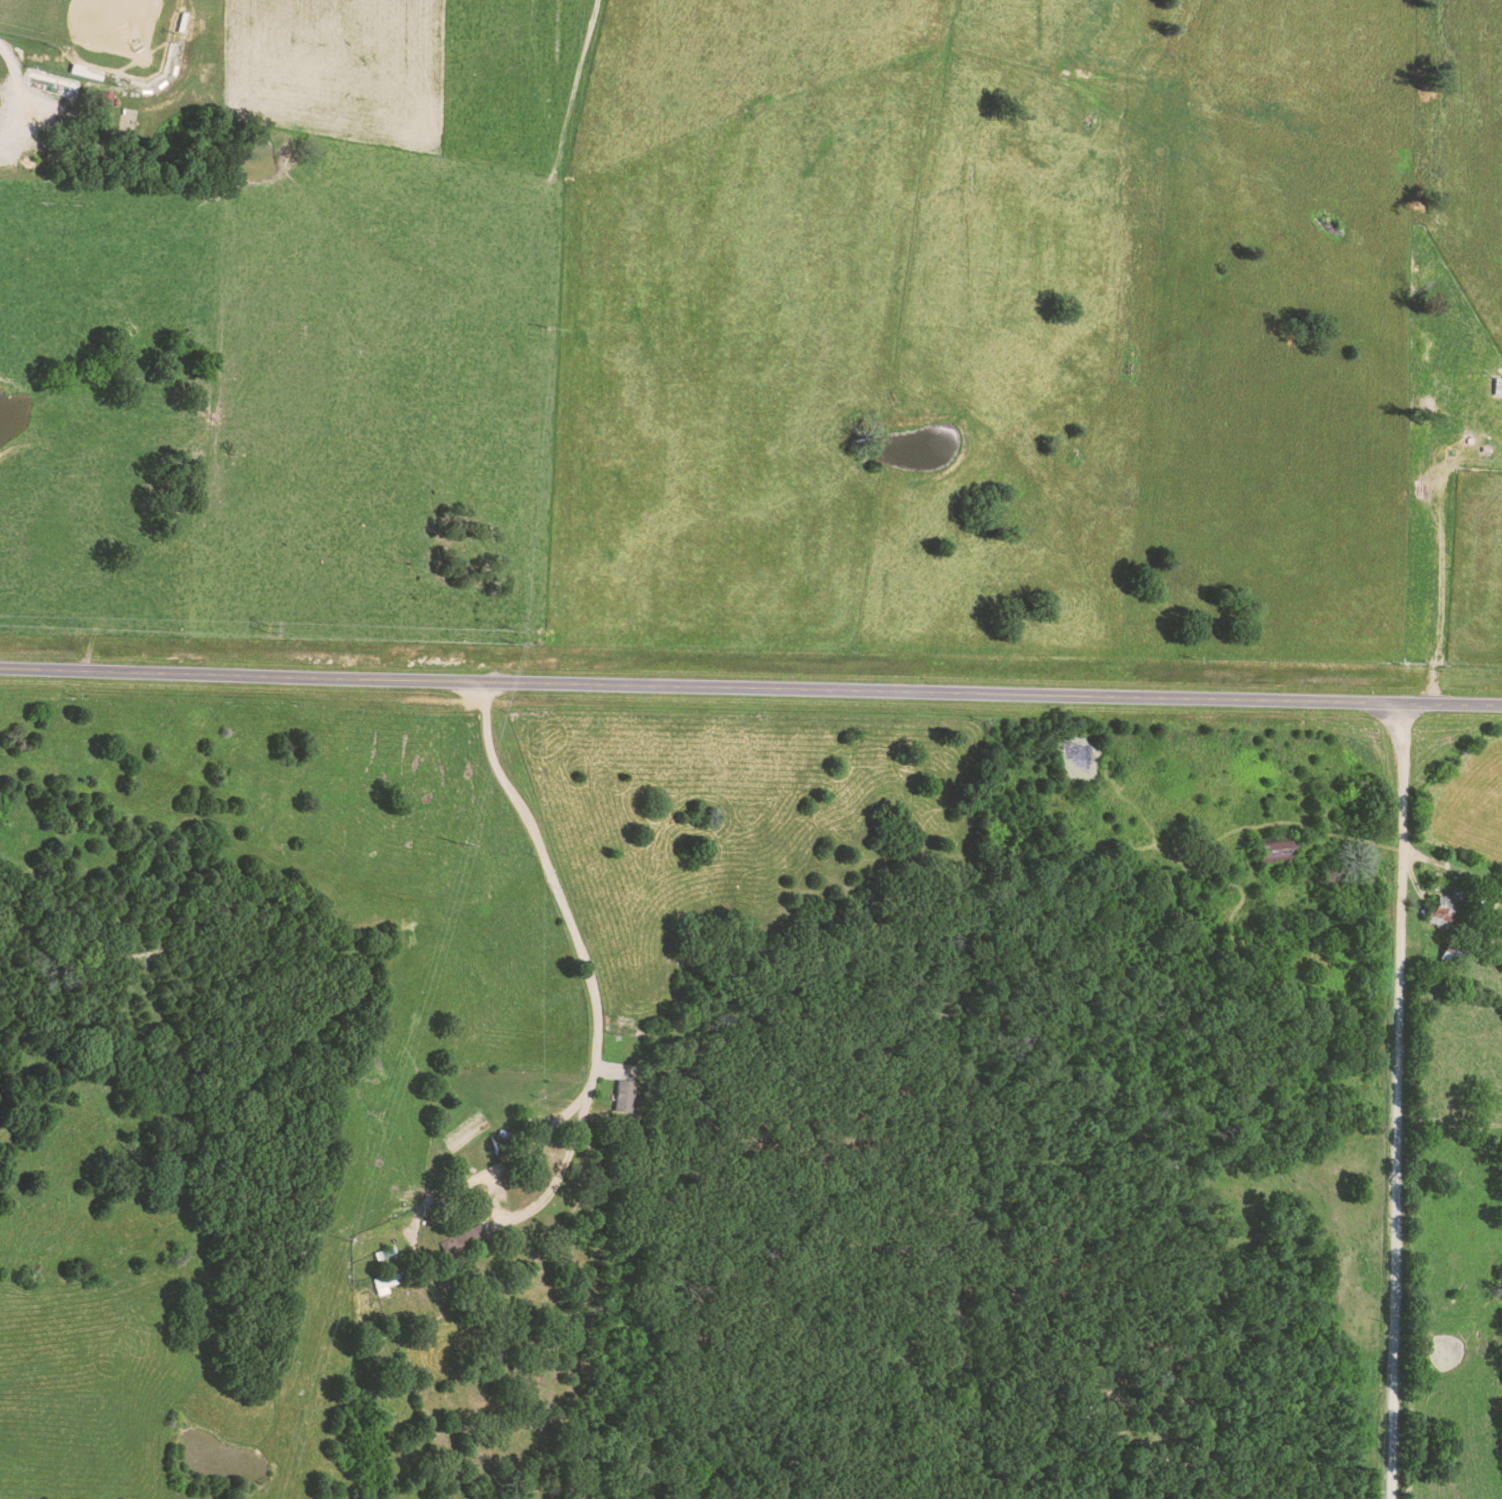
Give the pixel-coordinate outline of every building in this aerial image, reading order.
[(99,105),(111,105),(112,91),(99,91),(99,105)] [(1454,900),(1433,896),(1427,923),(1448,928),(1454,900)] [(633,1113),(634,1081),(615,1080),(614,1112),(633,1113)]
